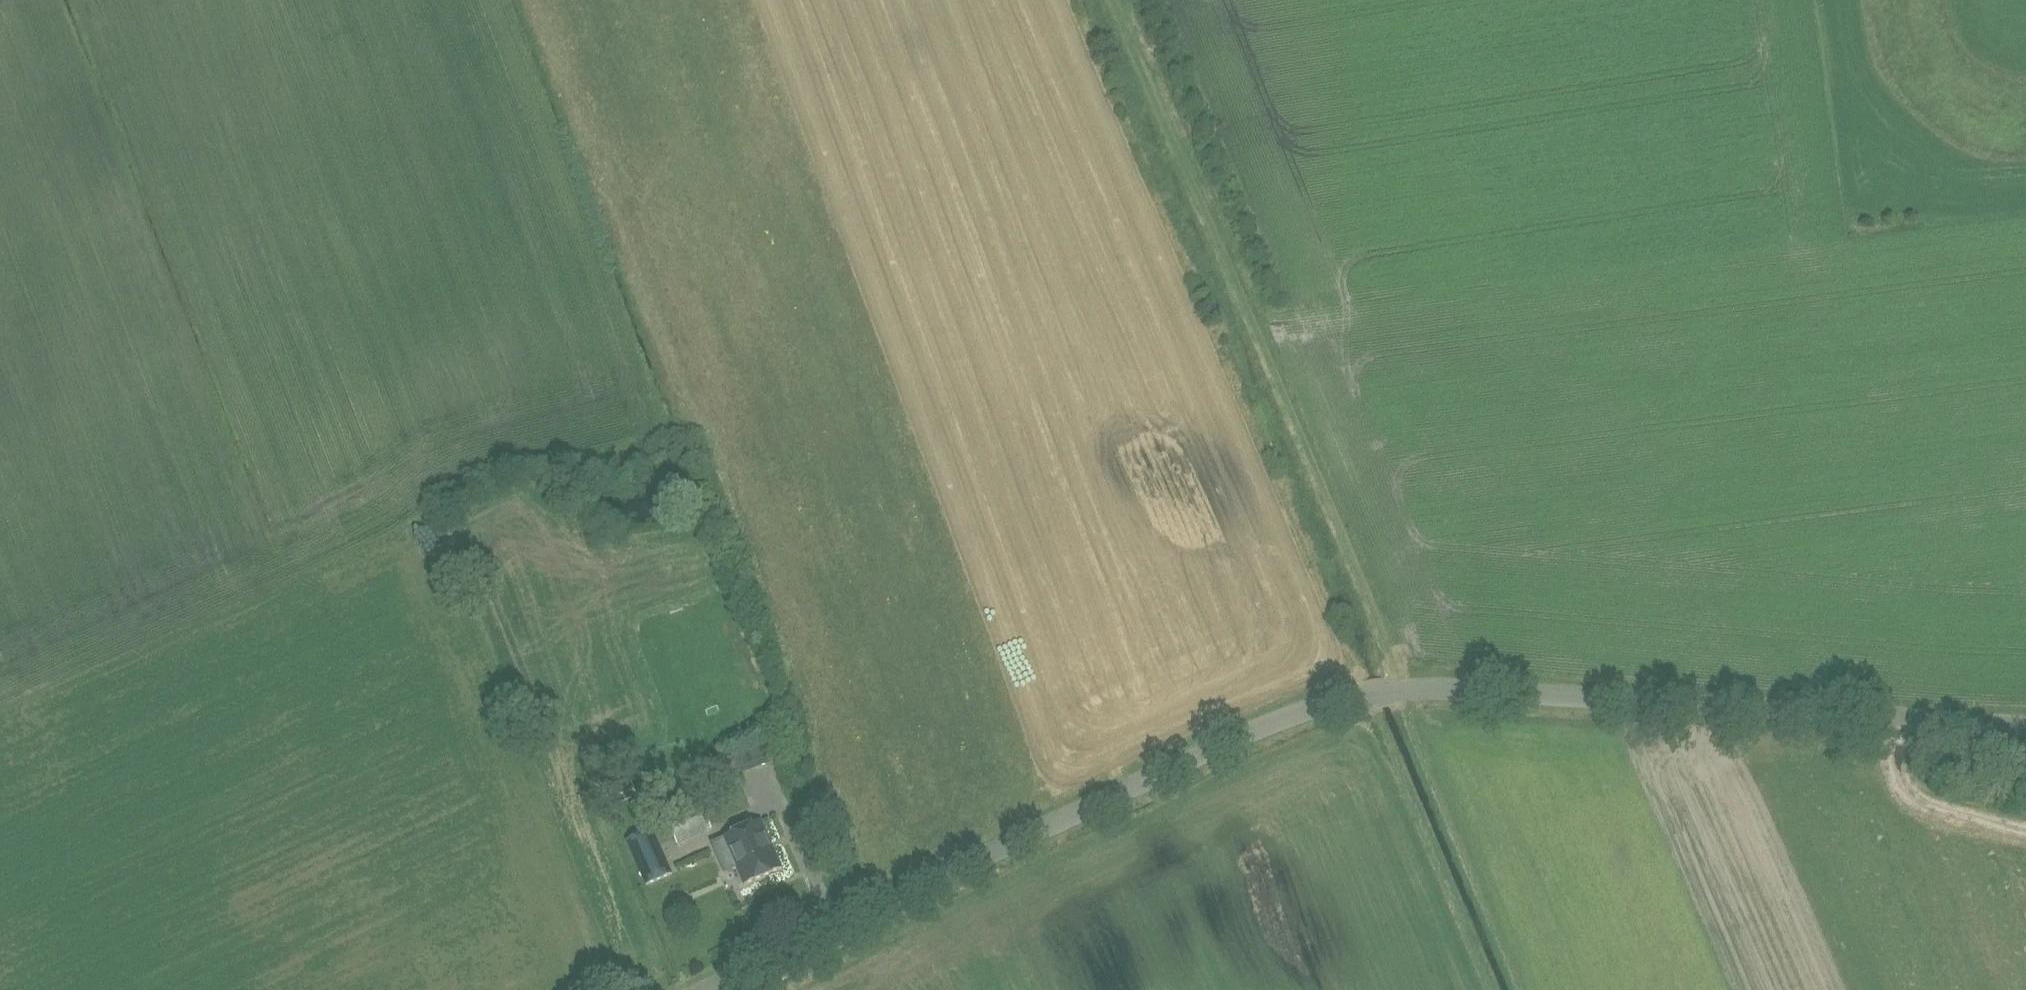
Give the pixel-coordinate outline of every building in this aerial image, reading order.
[(699,805),(697,802),(667,815),(668,818),(665,819),(677,845),(712,831),(700,804),(699,805)] [(745,885),(781,870),(761,822),(725,837),(745,885)] [(645,888),(673,874),(653,828),(625,841),(645,888)]
